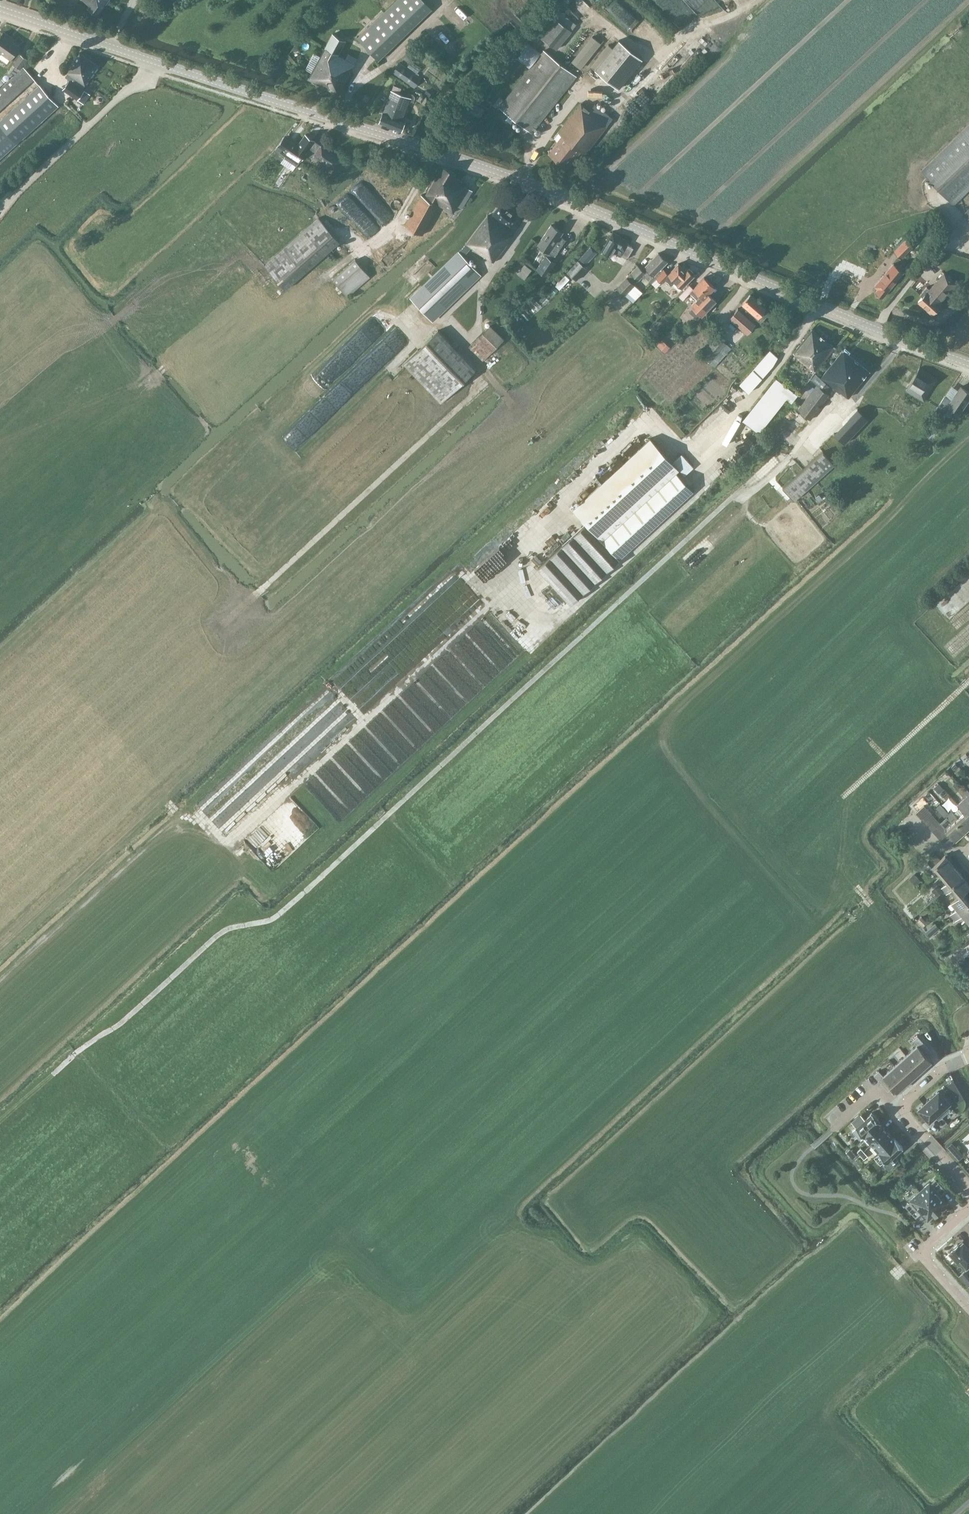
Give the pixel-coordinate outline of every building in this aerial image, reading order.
[(109,0),(80,0),(88,5),(87,8),(98,15),(109,0)] [(422,18),(432,9),(424,0),(396,0),(357,38),(378,60),(422,18)] [(632,3),(628,0),(620,0),(614,11),(624,17),(632,3)] [(451,14),(465,27),(469,23),(455,9),(451,14)] [(551,14),(547,18),(535,33),(552,46),(568,27),(551,14)] [(574,58),(584,65),(602,36),(592,30),(574,58)] [(0,52),(10,59),(19,46),(9,38),(10,36),(4,32),(0,38),(0,53),(0,52)] [(352,62),(345,58),(338,54),(346,41),(332,34),(308,79),(320,85),(320,88),(324,90),(327,89),(338,94),(354,65),(355,63),(354,63),(352,62)] [(618,89),(642,59),(618,40),(602,60),(595,55),(588,65),(594,70),(618,89)] [(529,43),(517,58),(529,67),(498,107),(532,133),(577,76),(543,49),(541,52),(529,43)] [(63,89),(78,99),(84,103),(91,94),(84,90),(82,88),(98,65),(79,52),(65,72),(71,75),(68,79),(69,80),(63,89)] [(347,53),(345,58),(352,62),(354,63),(356,58),(347,53)] [(13,65),(7,73),(12,77),(0,88),(0,109),(34,79),(23,67),(20,69),(27,59),(20,54),(13,65)] [(414,89),(421,78),(399,62),(392,73),(414,89)] [(662,84),(659,81),(662,79),(656,73),(635,92),(643,101),(662,84)] [(1,126),(17,143),(59,106),(39,84),(0,120),(0,125),(1,126)] [(402,120),(411,98),(391,90),(378,122),(401,131),(405,121),(402,120)] [(548,152),(567,168),(581,151),(585,154),(613,118),(594,103),(590,110),(581,102),(557,132),(561,135),(548,152)] [(968,190),(968,123),(920,171),(953,205),(968,190)] [(1,126),(0,127),(0,158),(17,143),(1,126)] [(306,152),(314,140),(304,133),(297,144),(284,135),(276,145),(277,145),(285,150),(300,161),(306,152)] [(341,158),(320,144),(314,140),(306,152),(312,156),(311,158),(320,164),(318,167),(329,175),(341,158)] [(439,205),(447,209),(453,213),(457,205),(462,208),(472,190),(467,188),(460,184),(462,180),(454,177),(456,173),(442,166),(424,196),(421,194),(404,224),(423,234),(439,205)] [(367,185),(356,192),(371,215),(382,209),(367,185)] [(508,231),(518,218),(500,203),(492,214),(502,221),(499,224),(487,216),(466,243),(461,250),(466,254),(471,247),(492,262),(514,235),(508,231)] [(339,241),(318,218),(264,266),(285,289),(339,241)] [(565,239),(560,235),(562,231),(552,224),(537,245),(549,253),(555,256),(565,239)] [(633,248),(627,244),(629,241),(613,232),(602,251),(611,256),(614,251),(627,258),(633,248)] [(905,239),(894,251),(901,258),(912,247),(905,239)] [(432,320),(447,306),(481,274),(459,252),(411,298),(432,320)] [(654,276),(668,261),(657,252),(644,267),(642,269),(638,265),(630,273),(627,277),(626,277),(616,287),(633,302),(642,292),(634,284),(638,280),(643,275),(649,280),(654,276)] [(545,256),(536,269),(545,275),(548,271),(550,272),(556,262),(545,256)] [(526,273),(533,263),(526,258),(519,268),(526,273)] [(347,296),(370,276),(355,259),(333,279),(347,296)] [(577,261),(566,272),(575,281),(586,270),(577,261)] [(661,283),(665,279),(671,285),(674,281),(681,288),(694,275),(687,268),(685,270),(678,263),(668,273),(664,270),(656,278),(661,283)] [(882,297),(893,283),(892,283),(903,271),(896,265),(885,277),(883,275),(874,286),(877,288),(875,291),(882,297)] [(944,271),(937,279),(929,288),(926,286),(919,295),(922,297),(917,302),(931,315),(942,303),(940,302),(950,291),(957,283),(944,271)] [(693,288),(692,288),(690,291),(695,296),(697,297),(694,301),(690,305),(695,310),(702,316),(712,305),(715,301),(708,294),(715,287),(704,276),(693,288)] [(683,299),(690,291),(692,288),(693,288),(689,284),(678,295),(683,299)] [(753,321),(757,317),(766,307),(750,293),(742,303),(743,305),(740,309),(738,307),(729,318),(747,333),(755,323),(753,321)] [(370,346),(322,393),(337,408),(405,343),(377,314),(354,336),(363,346),(367,343),(370,346)] [(483,360),(503,339),(490,325),(469,347),(483,360)] [(812,372),(813,374),(814,374),(815,372),(816,372),(836,347),(811,328),(792,352),(798,357),(797,358),(813,371),(812,372)] [(403,363),(441,402),(475,369),(438,330),(403,363)] [(665,334),(659,339),(665,348),(672,343),(665,334)] [(715,368),(732,349),(723,341),(706,360),(715,368)] [(751,388),(781,352),(771,344),(741,379),(751,388)] [(849,398),(870,370),(843,349),(822,376),(817,372),(811,380),(816,383),(796,410),(810,420),(829,395),(830,395),(835,389),(839,393),(840,391),(849,398)] [(919,367),(905,390),(924,401),(938,379),(919,367)] [(793,391),(776,377),(742,420),(760,433),(793,391)] [(731,387),(743,396),(749,387),(738,378),(731,387)] [(951,399),(944,395),(936,409),(944,414),(949,406),(959,414),(968,399),(968,392),(960,386),(951,399)] [(869,417),(858,407),(834,433),(844,443),(869,417)] [(924,425),(930,431),(935,426),(928,420),(924,425)] [(713,437),(718,443),(724,437),(719,432),(713,437)] [(694,490),(690,487),(676,472),(679,469),(650,437),(572,509),(602,540),(619,559),(694,490)] [(822,450),(782,488),(794,501),(818,477),(819,478),(835,463),(822,450)] [(575,480),(594,463),(588,457),(569,473),(575,480)] [(618,560),(585,525),(537,570),(569,605),(618,560)] [(961,788),(968,798),(968,792),(963,786),(961,788)] [(968,813),(968,798),(961,788),(957,791),(964,798),(957,804),(960,807),(964,811),(967,815),(968,813)] [(950,796),(954,801),(959,797),(955,792),(950,796)] [(919,818),(927,810),(923,806),(915,813),(919,818)] [(964,811),(960,807),(953,813),(951,811),(948,813),(964,831),(968,827),(968,817),(967,815),(964,811)] [(923,822),(931,814),(927,810),(919,818),(923,822)] [(955,840),(964,831),(948,813),(945,816),(952,823),(945,829),(944,829),(947,832),(951,836),(955,840)] [(927,826),(935,819),(931,814),(923,822),(927,826)] [(931,831),(939,823),(935,819),(927,826),(931,831)] [(935,835),(943,827),(939,823),(931,831),(935,835)] [(939,839),(947,832),(944,829),(945,829),(943,827),(935,835),(939,839)] [(943,843),(951,836),(947,832),(939,839),(943,843)] [(936,869),(942,876),(953,866),(945,855),(926,871),(929,875),(936,869)] [(940,888),(943,891),(962,875),(953,866),(942,876),(947,882),(940,888)] [(958,895),(959,895),(962,892),(963,893),(968,887),(968,884),(962,875),(943,891),(946,894),(953,888),(958,895)] [(963,893),(962,892),(959,895),(958,895),(950,902),(956,909),(949,915),(952,918),(968,904),(968,900),(963,893)] [(968,922),(968,921),(968,904),(952,918),(955,921),(962,915),(968,922)] [(924,911),(919,914),(924,920),(929,917),(924,911)] [(932,929),(938,927),(935,919),(929,922),(932,929)] [(927,1055),(932,1051),(917,1036),(913,1040),(917,1045),(905,1056),(919,1070),(931,1060),(927,1055)] [(919,1070),(905,1056),(895,1065),(908,1080),(919,1070)] [(874,1075),(888,1090),(893,1086),(896,1091),(908,1080),(895,1065),(883,1075),(879,1071),(874,1075)] [(938,1091),(919,1108),(929,1119),(937,1112),(941,1117),(949,1108),(946,1104),(948,1102),(938,1091)] [(861,1139),(864,1136),(879,1122),(880,1122),(872,1112),(863,1120),(860,1117),(856,1121),(859,1124),(853,1130),(861,1139)] [(886,1131),(879,1122),(864,1136),(871,1144),(886,1131)] [(878,1152),(894,1138),(886,1131),(871,1144),(878,1152)] [(894,1138),(878,1152),(887,1162),(884,1164),(888,1169),(894,1164),(893,1162),(897,1158),(894,1155),(903,1147),(894,1138)] [(930,1184),(929,1183),(920,1191),(938,1212),(941,1209),(940,1208),(947,1202),(940,1195),(945,1190),(935,1179),(930,1184)] [(935,1214),(938,1212),(920,1191),(910,1200),(911,1201),(906,1206),(916,1217),(921,1212),(927,1219),(934,1213),(935,1214)] [(963,1241),(959,1245),(958,1244),(952,1249),(953,1250),(949,1253),(957,1261),(960,1258),(967,1265),(968,1263),(968,1248),(963,1241)]
